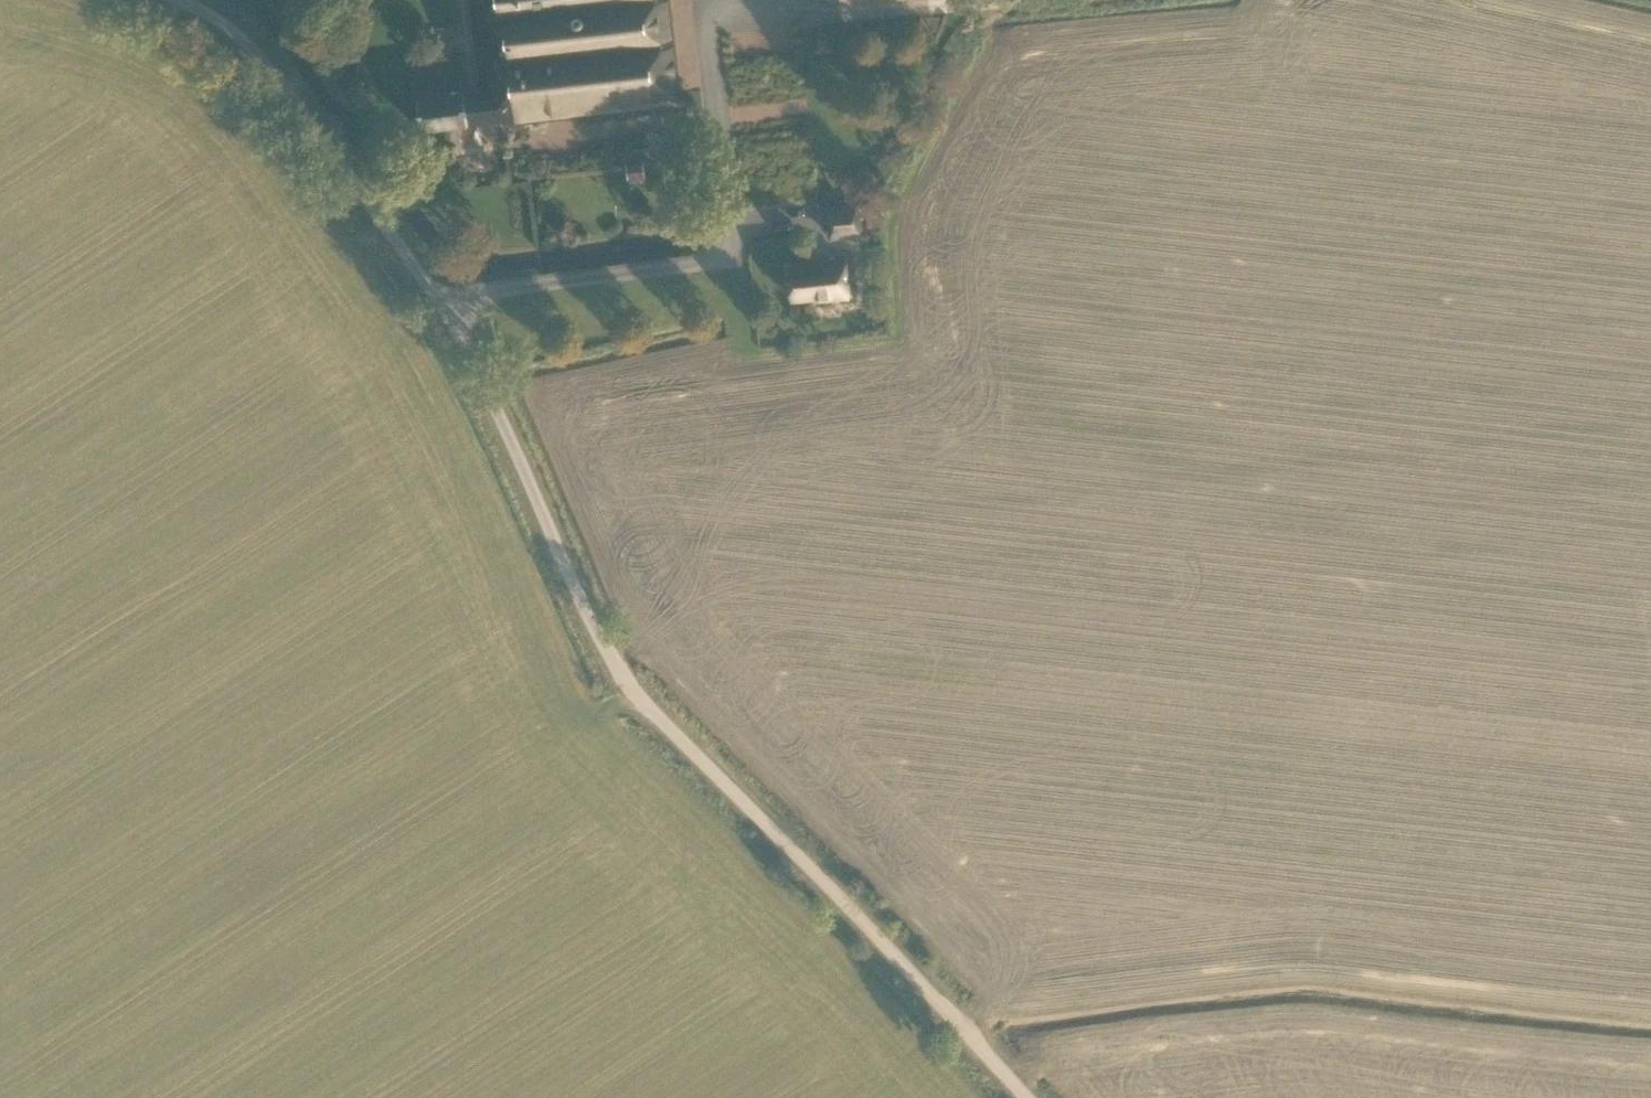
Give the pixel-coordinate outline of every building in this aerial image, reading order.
[(482,87),(419,94),(423,128),(503,119),(503,122),(682,102),(671,0),(472,0),(482,87)] [(645,175),(643,160),(626,162),(627,177),(645,175)] [(863,234),(859,200),(825,204),(828,238),(863,234)] [(845,259),(844,254),(810,259),(810,261),(787,263),(792,299),(813,297),(814,301),(850,297),(849,292),(851,291),(847,258),(845,259)]
